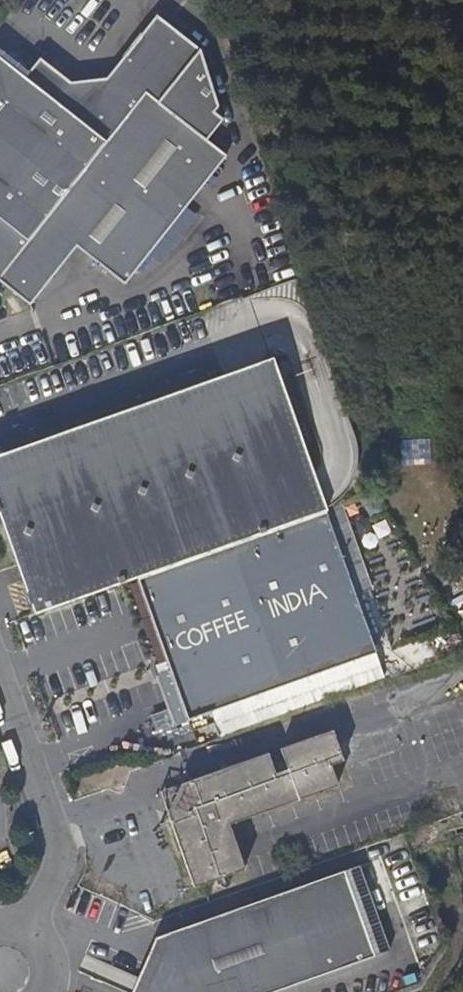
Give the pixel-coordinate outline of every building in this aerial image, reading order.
[(24,309),(70,251),(118,289),(219,160),(199,145),(216,124),(206,116),(212,111),(193,54),(159,28),(148,20),(99,84),(64,87),(33,63),(18,82),(0,68),(0,291),(24,309)] [(330,510),(320,485),(272,357),(0,454),(0,510),(37,616),(142,578),(330,510)] [(330,510),(142,578),(192,718),(380,652),(330,510)] [(267,749),(177,782),(166,802),(193,879),(243,863),(226,818),(332,780),(325,759),(337,754),(328,727),(276,745),(283,763),(273,767),(267,749)] [(152,932),(131,991),(133,991),(265,991),(396,948),(367,860),(152,932)]
